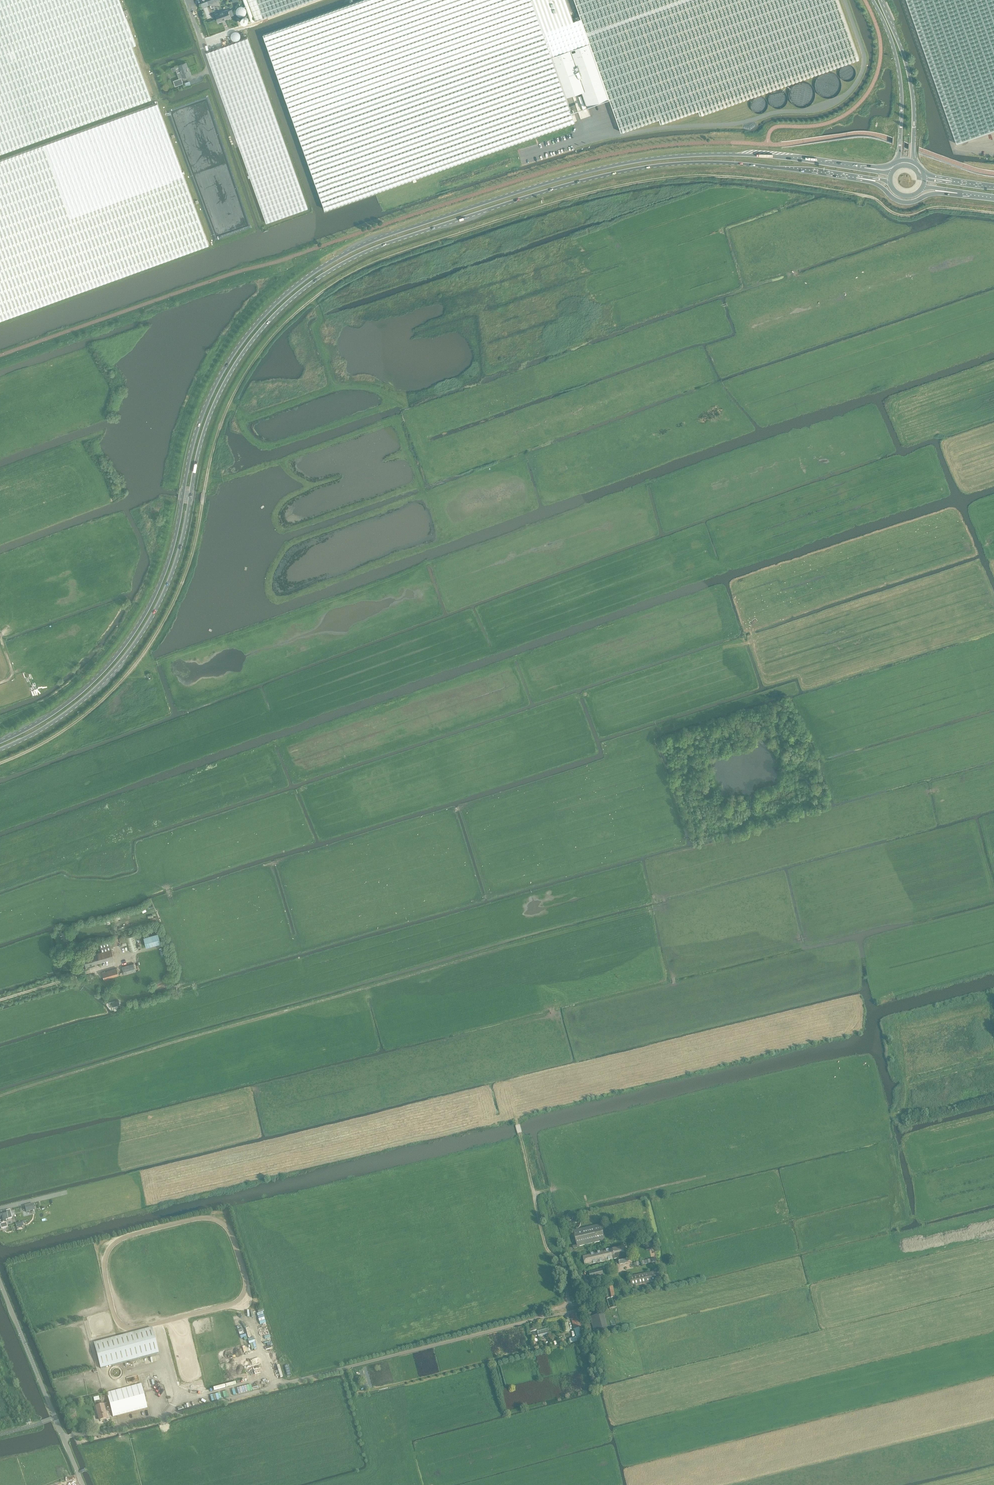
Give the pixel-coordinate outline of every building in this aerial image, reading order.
[(151,99),(132,46),(136,45),(120,0),(0,0),(0,154),(151,99)] [(256,21),(312,0),(248,0),(256,21)] [(264,35),(325,210),(575,122),(566,97),(549,48),(532,0),(361,0),(264,35)] [(549,48),(587,34),(581,18),(574,21),(566,0),(532,0),(549,48)] [(581,18),(587,34),(610,99),(621,132),(659,119),(661,123),(698,110),(700,115),(859,59),(838,0),(575,0),(581,18)] [(957,143),(993,130),(993,0),(907,0),(957,143)] [(228,10),(216,14),(219,22),(231,17),(230,16),(234,15),(232,9),(228,10)] [(587,34),(549,48),(566,97),(582,91),(587,107),(610,99),(587,34)] [(266,223),(308,208),(247,38),(206,53),(266,223)] [(178,65),(171,68),(172,72),(180,69),(183,78),(190,75),(186,63),(178,65)] [(209,245),(183,173),(184,173),(184,172),(183,172),(161,112),(158,103),(155,104),(0,160),(0,321),(209,245)] [(71,934),(69,935),(67,930),(61,932),(64,941),(73,938),(71,934)] [(158,933),(143,937),(146,947),(161,943),(158,933)] [(138,950),(134,935),(125,938),(130,952),(138,950)] [(86,956),(85,954),(80,956),(81,957),(83,967),(114,959),(109,941),(99,943),(102,952),(86,956)] [(134,963),(122,967),(124,975),(136,971),(134,963)] [(117,968),(102,972),(104,979),(119,975),(117,968)] [(118,1009),(123,1008),(122,1006),(121,1006),(119,1001),(112,1003),(113,1008),(117,1007),(118,1009)] [(33,1204),(25,1206),(27,1212),(35,1210),(33,1204)] [(0,1225),(1,1229),(8,1227),(7,1223),(6,1220),(8,1219),(12,1218),(10,1210),(6,1211),(0,1213),(0,1224),(0,1225)] [(601,1224),(574,1231),(578,1247),(605,1241),(601,1224)] [(628,1263),(624,1247),(612,1249),(615,1259),(618,1258),(619,1265),(628,1263)] [(612,1249),(589,1255),(583,1256),(585,1266),(612,1259),(615,1259),(612,1249)] [(602,1269),(589,1272),(591,1279),(603,1276),(602,1269)] [(630,1277),(632,1287),(661,1281),(659,1271),(630,1277)] [(609,1309),(616,1307),(614,1297),(615,1297),(614,1293),(612,1286),(609,1287),(611,1293),(612,1297),(607,1299),(609,1309)] [(576,1337),(569,1339),(571,1343),(586,1339),(578,1313),(570,1315),(576,1337)] [(602,1313),(590,1317),(594,1331),(606,1328),(602,1313)] [(94,1343),(101,1369),(159,1353),(152,1328),(94,1343)] [(548,1328),(537,1331),(539,1337),(549,1334),(548,1328)] [(107,1393),(109,1403),(104,1404),(95,1406),(99,1421),(107,1418),(106,1412),(111,1410),(113,1417),(147,1408),(141,1384),(107,1393)]
